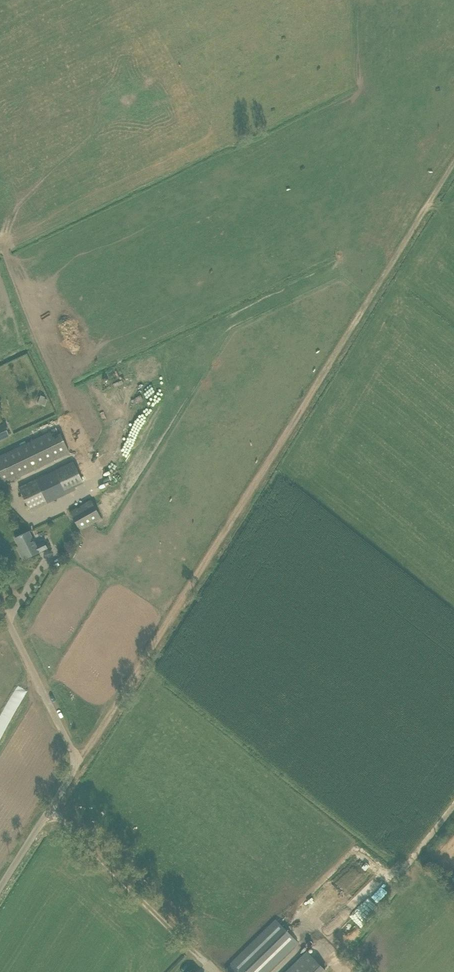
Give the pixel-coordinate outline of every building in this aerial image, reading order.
[(9,436),(4,424),(0,426),(0,440),(9,436)] [(58,429),(0,456),(0,486),(69,453),(58,429)] [(58,467),(61,477),(54,480),(58,490),(85,481),(78,460),(58,467)] [(30,482),(19,487),(30,511),(41,506),(48,503),(37,479),(30,482)] [(80,531),(102,519),(91,500),(70,512),(80,531)] [(20,552),(24,560),(39,552),(47,548),(44,542),(36,546),(29,531),(15,538),(21,551),(20,552)] [(227,971),(265,971),(297,941),(276,920),(225,970),(227,971)] [(285,971),(324,971),(326,971),(306,951),(285,971)]
